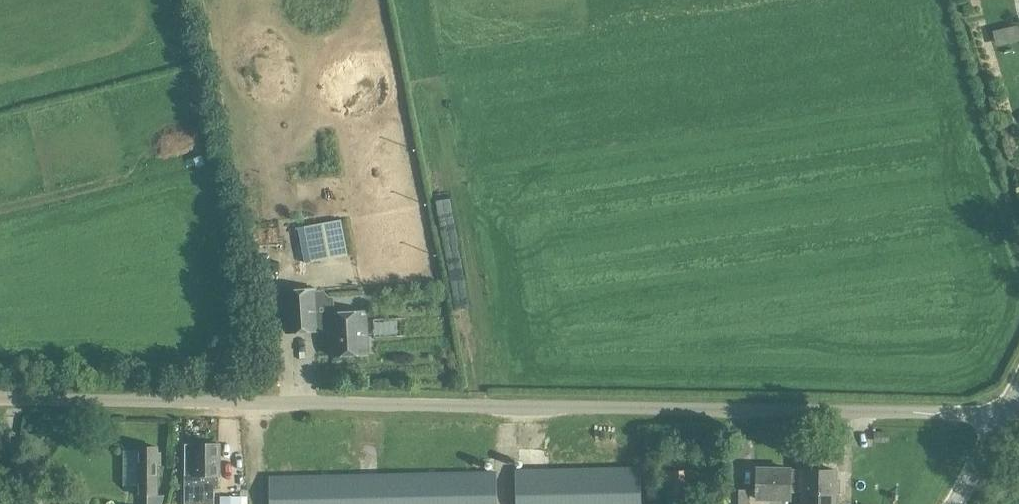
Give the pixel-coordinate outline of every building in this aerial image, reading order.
[(1016,24),(993,31),(997,46),(1018,40),(1018,36),(1016,24)] [(342,219),(304,226),(311,262),(349,255),(342,219)] [(366,352),(364,310),(330,312),(330,313),(316,314),(315,289),(287,290),(289,331),(317,329),(317,328),(331,327),(333,354),(366,352)] [(392,330),(391,312),(370,313),(371,331),(392,330)] [(220,445),(186,445),(185,503),(215,503),(215,490),(219,490),(220,445)] [(140,448),(140,496),(148,496),(148,503),(163,503),(165,496),(157,496),(157,467),(163,467),(163,454),(157,454),(157,448),(140,448)] [(516,469),(516,503),(642,503),(641,467),(516,469)] [(792,492),(796,492),(795,470),(758,469),(758,499),(791,500),(792,492)] [(669,503),(693,503),(691,470),(668,471),(669,503)] [(795,470),(796,492),(803,492),(803,503),(836,503),(837,470),(795,470)] [(497,471),(269,476),(270,503),(498,503),(497,471)] [(729,503),(750,503),(750,491),(729,491),(729,503)]
